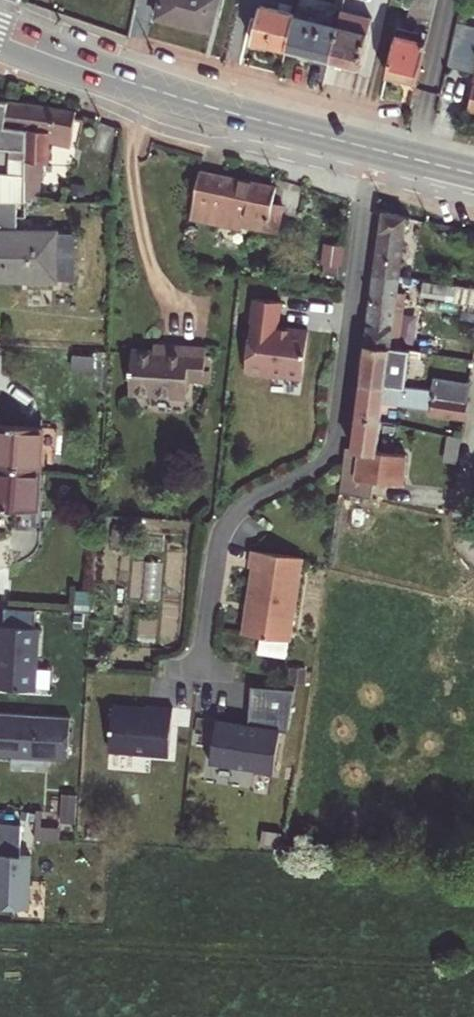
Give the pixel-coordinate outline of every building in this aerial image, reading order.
[(203,33),(211,0),(152,0),(148,19),(203,33)] [(354,71),(364,34),(368,19),(354,16),(358,1),(355,0),(338,0),(332,26),(323,63),(354,71)] [(411,91),(432,0),(412,0),(406,23),(401,22),(395,21),(391,35),(381,75),(396,79),(397,87),(411,91)] [(406,23),(412,0),(406,0),(401,22),(406,23)] [(243,43),(279,52),(288,15),(253,6),(243,43)] [(279,52),(323,63),(332,26),(317,22),(319,14),(313,13),(311,21),(288,15),(279,52)] [(444,69),(473,75),(473,74),(473,26),(455,22),(444,69)] [(473,113),(473,74),(473,75),(466,111),(473,113)] [(0,105),(0,201),(23,202),(25,184),(33,132),(5,127),(8,106),(0,105)] [(75,117),(8,106),(5,127),(33,132),(25,184),(33,185),(35,163),(45,165),(49,147),(70,151),(75,117)] [(273,206),(276,190),(200,173),(191,220),(241,231),(242,227),(278,235),(281,222),(270,220),(273,206)] [(50,281),(54,237),(20,234),(23,202),(0,201),(0,278),(50,281)] [(284,209),(273,206),(270,220),(281,222),(284,209)] [(409,217),(386,212),(378,276),(401,279),(409,217)] [(327,240),(326,269),(342,270),(343,241),(327,240)] [(399,294),(401,279),(378,276),(368,345),(391,348),(399,350),(406,295),(399,294)] [(284,305),(257,302),(249,376),(307,382),(312,333),(282,330),(284,305)] [(168,344),(157,343),(155,351),(168,353),(168,344)] [(155,351),(135,349),(131,394),(189,400),(190,382),(208,385),(209,349),(168,344),(168,353),(155,351)] [(399,350),(391,348),(368,345),(363,385),(386,388),(398,390),(406,391),(411,352),(403,350),(399,350)] [(435,384),(433,395),(433,400),(466,406),(469,389),(442,385),(435,384)] [(386,388),(363,385),(358,420),(382,423),(384,404),(396,406),(431,411),(429,417),(438,419),(463,423),(466,406),(433,400),(433,395),(406,391),(398,390),(386,388)] [(0,425),(0,468),(39,471),(41,429),(42,421),(26,420),(25,427),(0,425)] [(377,454),(382,423),(358,420),(354,447),(348,446),(345,464),(344,474),(371,477),(375,479),(403,483),(406,458),(377,454)] [(39,471),(0,468),(0,507),(37,510),(39,471)] [(375,479),(371,477),(344,474),(342,490),(342,492),(373,496),(375,479)] [(304,558),(255,551),(253,568),(256,568),(246,634),(292,641),(304,558)] [(7,607),(6,625),(1,625),(0,642),(0,687),(37,690),(42,628),(38,627),(39,610),(7,607)] [(297,690),(253,687),(251,716),(264,717),(263,727),(219,722),(215,766),(280,773),(282,732),(290,733),(297,690)] [(0,713),(0,753),(55,756),(55,754),(72,755),(74,717),(0,713)] [(178,716),(152,713),(151,719),(141,718),(138,715),(118,713),(114,757),(173,763),(178,716)] [(251,716),(250,725),(263,727),(264,717),(251,716)] [(40,907),(41,852),(25,851),(26,821),(3,820),(0,906),(40,907)]
